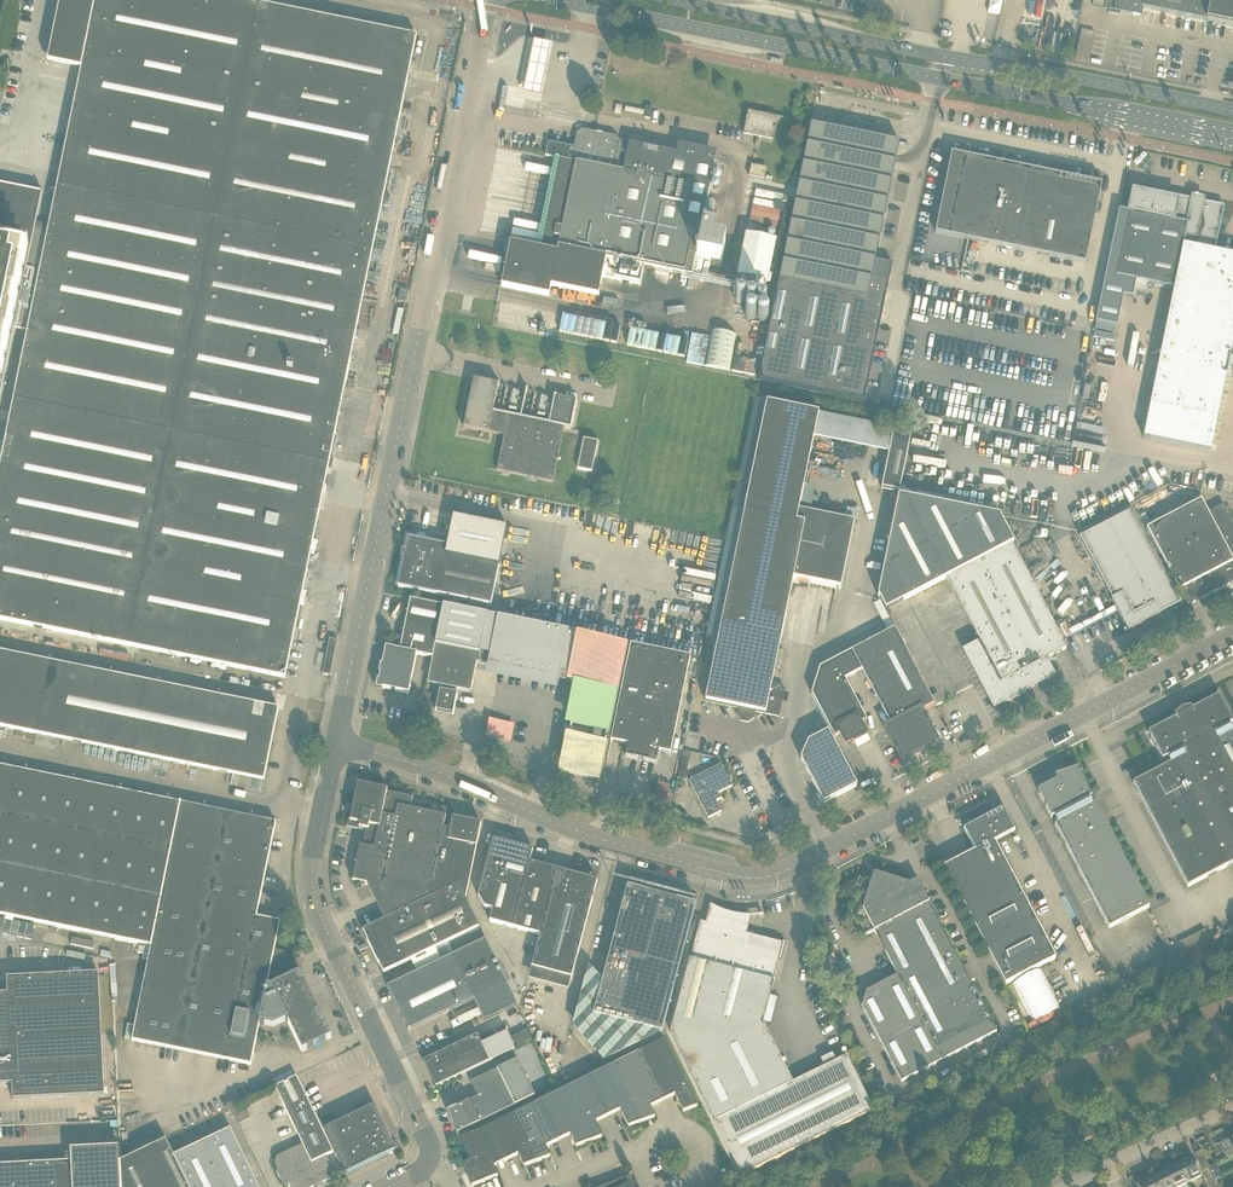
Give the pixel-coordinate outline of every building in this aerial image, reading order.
[(14,328),(27,331),(27,335),(0,465),(0,620),(285,677),(293,638),(306,573),(342,399),(354,338),(359,339),(361,329),(356,328),(416,36),(238,0),(57,0),(56,0),(56,1),(59,2),(62,4),(60,18),(61,18),(52,61),(81,67),(81,68),(49,226),(36,223),(42,191),(41,191),(41,193),(0,184),(0,398),(14,328)] [(1116,2),(1114,11),(1109,10),(1108,13),(1119,15),(1120,13),(1142,17),(1144,8),(1213,22),(1232,26),(1232,0),(1105,0),(1116,2)] [(1073,59),(1089,61),(1092,37),(1077,34),(1073,59)] [(646,107),(644,118),(650,119),(653,109),(646,107)] [(784,118),(748,111),(746,119),(743,134),(763,138),(763,136),(773,138),(774,131),(776,131),(776,128),(775,128),(777,117),(784,119),(784,118)] [(778,282),(758,380),(864,401),(892,264),(875,260),(896,160),(899,143),(899,144),(824,128),(811,126),(811,125),(778,282)] [(509,243),(501,287),(513,289),(549,296),(551,287),(598,297),(602,278),(640,286),(644,267),(689,276),(691,277),(699,278),(701,268),(703,260),(721,263),(723,254),(725,243),(714,240),(716,231),(701,228),(715,162),(629,144),(628,146),(620,144),(620,142),(587,135),(587,132),(582,131),(577,134),(576,133),(574,148),(569,147),(566,161),(575,163),(557,253),(536,248),(509,243)] [(566,161),(569,147),(548,143),(545,157),(566,161)] [(1085,264),(1096,212),(1101,187),(1102,184),(1100,184),(1100,186),(964,159),(948,234),(935,231),(935,233),(1085,264)] [(748,176),(764,179),(766,168),(751,164),(748,176)] [(1119,210),(1096,322),(1117,326),(1123,295),(1133,297),(1134,290),(1146,292),(1148,283),(1174,288),(1143,438),(1210,452),(1226,373),(1231,374),(1232,366),(1232,359),(1229,358),(1232,339),(1232,256),(1212,251),(1221,208),(1206,205),(1202,204),(1202,202),(1192,200),(1192,202),(1188,201),(1188,202),(1178,199),(1177,201),(1162,197),(1161,199),(1149,196),(1149,195),(1133,192),(1129,212),(1119,210)] [(737,276),(770,282),(772,274),(769,273),(775,241),(746,235),(737,276)] [(398,302),(406,304),(409,291),(400,290),(398,302)] [(747,297),(746,319),(764,320),(765,297),(747,297)] [(394,333),(399,334),(404,310),(399,309),(394,333)] [(615,333),(611,333),(613,324),(559,314),(556,330),(613,341),(615,333)] [(704,359),(703,365),(729,370),(736,335),(709,330),(704,359)] [(496,471),(508,473),(552,483),(563,428),(570,429),(576,400),(473,379),(463,428),(504,436),(496,471)] [(707,689),(705,701),(740,709),(739,713),(739,714),(739,715),(739,716),(740,716),(740,717),(740,718),(741,719),(741,720),(742,720),(743,720),(743,721),(744,721),(745,721),(746,721),(747,721),(748,721),(749,720),(750,720),(750,719),(751,719),(751,718),(752,717),(752,716),(753,711),(777,716),(779,704),(782,691),(776,690),(770,688),(775,665),(780,642),(793,577),(840,587),(854,521),(798,509),(813,437),(816,425),(819,412),(766,401),(755,399),(707,637),(717,639),(707,689)] [(1077,423),(1076,429),(1092,432),(1093,426),(1077,423)] [(894,428),(889,452),(881,488),(899,492),(911,432),(894,428)] [(578,469),(591,472),(597,442),(584,439),(578,469)] [(1051,628),(1054,627),(1053,625),(1050,626),(1042,610),(1045,609),(1011,545),(1013,543),(999,516),(898,496),(878,596),(895,587),(903,601),(946,579),(980,644),(964,652),(993,707),(1052,676),(1044,661),(1066,649),(1059,636),(1057,638),(1051,628)] [(1181,595),(1187,606),(1232,581),(1232,524),(1223,504),(1207,512),(1200,500),(1146,528),(1181,595)] [(1110,600),(1127,632),(1160,615),(1159,614),(1180,603),(1131,510),(1079,538),(1112,599),(1110,600)] [(404,558),(398,587),(409,589),(491,606),(499,567),(507,528),(453,516),(446,546),(435,544),(424,542),(423,541),(423,543),(416,542),(417,540),(416,540),(407,538),(405,551),(402,550),(402,549),(401,551),(401,552),(401,554),(400,555),(400,557),(400,558),(401,558),(404,558)] [(416,654),(432,658),(435,645),(443,606),(410,599),(399,650),(385,647),(378,680),(377,687),(408,694),(416,654)] [(438,631),(435,645),(478,654),(477,663),(488,665),(486,674),(557,689),(559,680),(576,683),(566,757),(565,769),(599,776),(597,785),(599,785),(601,773),(628,644),(580,634),(443,606),(438,631)] [(894,628),(819,668),(811,695),(834,737),(841,733),(846,743),(863,733),(858,724),(866,720),(844,679),(861,670),(891,726),(886,729),(902,761),(915,754),(914,752),(919,750),(920,751),(936,743),(920,712),(934,704),(894,628)] [(321,674),(330,676),(337,640),(329,639),(321,674)] [(625,757),(656,763),(658,751),(670,753),(690,657),(630,644),(610,741),(627,745),(625,757)] [(435,645),(432,658),(429,674),(436,685),(440,686),(435,711),(452,715),(458,690),(461,690),(472,683),(478,654),(435,645)] [(252,778),(264,781),(278,709),(0,651),(0,727),(252,778)] [(930,698),(935,706),(942,703),(937,694),(930,698)] [(1138,794),(1187,887),(1232,864),(1232,867),(1232,731),(1228,725),(1232,723),(1219,696),(1191,710),(1190,707),(1181,709),(1174,716),(1175,718),(1148,733),(1162,760),(1166,757),(1169,764),(1133,783),(1138,794)] [(485,737),(510,742),(510,741),(495,738),(497,724),(490,722),(490,720),(489,720),(485,737)] [(495,738),(510,741),(514,725),(490,720),(490,722),(497,724),(495,738)] [(800,760),(817,793),(823,804),(856,786),(828,732),(807,742),(800,760)] [(682,759),(680,768),(688,769),(689,761),(682,759)] [(720,764),(699,775),(689,781),(708,818),(721,812),(715,801),(721,798),(718,793),(732,786),(730,782),(731,780),(730,777),(728,776),(727,777),(720,764)] [(250,1065),(257,1033),(258,1030),(259,1024),(270,1027),(273,1027),(287,1021),(292,1030),(302,1051),(330,1037),(326,1030),(299,974),(295,976),(292,968),(284,952),(274,950),(280,922),(256,917),(275,822),(263,820),(114,789),(2,766),(0,766),(0,915),(114,938),(150,946),(150,947),(151,947),(134,1030),(131,1040),(239,1062),(250,1065)] [(1037,791),(1042,801),(1051,818),(1053,817),(1056,823),(1054,824),(1109,928),(1149,907),(1094,803),(1092,804),(1089,798),(1091,797),(1078,773),(1081,772),(1080,768),(1054,776),(1056,781),(1037,791)] [(230,786),(261,792),(264,781),(232,774),(230,786)] [(651,810),(665,811),(667,783),(653,782),(651,810)] [(383,919),(429,897),(458,884),(465,899),(480,824),(453,818),(454,810),(431,805),(429,813),(410,809),(412,798),(386,792),(387,790),(357,783),(349,821),(360,824),(359,828),(365,830),(362,847),(359,846),(352,881),(381,887),(393,914),(383,919)] [(943,867),(988,954),(1002,980),(1004,984),(1055,958),(994,842),(1014,831),(1003,809),(970,826),(969,824),(968,824),(969,826),(963,829),(966,835),(961,837),(962,838),(966,835),(974,851),(943,867)] [(489,922),(512,928),(529,863),(532,850),(520,847),(521,844),(512,842),(512,845),(499,841),(499,839),(491,836),(489,845),(491,846),(477,897),(484,908),(492,910),(489,922)] [(512,928),(539,935),(557,870),(541,866),(541,864),(533,861),(532,864),(529,863),(512,928)] [(557,870),(539,935),(531,968),(571,978),(597,881),(594,880),(595,878),(586,875),(585,878),(557,870)] [(873,873),(871,881),(858,877),(846,918),(857,940),(874,931),(897,975),(866,992),(861,1006),(901,1082),(996,1032),(916,880),(909,884),(873,873)] [(383,919),(361,930),(380,967),(383,974),(389,971),(400,966),(446,943),(452,956),(485,940),(479,928),(465,899),(458,884),(429,897),(394,914),(383,919)] [(621,909),(593,1015),(649,1030),(661,1033),(662,1030),(672,991),(689,927),(692,915),(693,915),(695,904),(627,886),(624,897),(621,909)] [(700,922),(696,933),(670,1033),(742,1176),(873,1110),(846,1056),(814,1072),(812,1070),(802,1075),(803,1078),(792,1083),(763,1023),(774,981),(773,981),(778,959),(781,960),(785,942),(773,939),(773,941),(753,936),(754,932),(747,931),(751,915),(727,909),(726,912),(721,910),(715,907),(710,905),(705,923),(700,922)] [(1178,943),(1183,953),(1209,939),(1204,929),(1178,943)] [(517,1006),(506,984),(485,940),(452,956),(387,987),(408,1031),(473,1000),(484,1021),(517,1006)] [(1002,980),(988,954),(977,960),(991,986),(1002,980)] [(101,1035),(98,973),(6,978),(7,993),(0,994),(0,1038),(101,1035)] [(446,1082),(489,1061),(514,1049),(506,1032),(505,1033),(481,1044),(481,1043),(477,1035),(433,1056),(423,1061),(435,1088),(446,1082)] [(0,1038),(0,1084),(11,1084),(12,1099),(104,1095),(101,1035),(0,1038)] [(663,1040),(638,1052),(662,1101),(674,1095),(683,1112),(697,1107),(663,1040)] [(638,1052),(613,1065),(641,1122),(654,1117),(650,1107),(662,1101),(638,1052)] [(477,1097),(455,1107),(452,1109),(450,1116),(449,1117),(457,1133),(534,1096),(517,1060),(470,1083),(477,1097)] [(613,1065),(588,1077),(607,1116),(619,1110),(628,1127),(641,1122),(613,1065)] [(285,1082),(274,1087),(302,1144),(276,1157),(274,1163),(277,1169),(276,1171),(279,1178),(282,1179),(285,1186),(313,1186),(314,1184),(320,1181),(323,1182),(324,1182),(332,1178),(334,1172),(326,1156),(333,1153),(296,1077),(285,1082)] [(588,1077),(563,1090),(589,1142),(601,1137),(595,1122),(607,1116),(588,1077)] [(563,1090),(538,1102),(558,1141),(570,1135),(576,1147),(589,1142),(563,1090)] [(538,1102),(513,1114),(537,1162),(550,1157),(546,1147),(558,1141),(538,1102)] [(324,1129),(345,1174),(398,1149),(392,1143),(374,1106),(324,1129)] [(513,1114),(488,1127),(506,1161),(517,1155),(523,1167),(537,1162),(513,1114)] [(506,1161),(488,1127),(472,1135),(472,1134),(461,1138),(470,1162),(466,1163),(463,1164),(466,1174),(471,1186),(497,1177),(494,1167),(506,1161)] [(174,1156),(173,1157),(188,1186),(258,1186),(230,1129),(174,1156)] [(121,1186),(188,1186),(173,1157),(174,1156),(166,1140),(120,1162),(121,1186)] [(120,1162),(119,1145),(118,1145),(118,1147),(70,1150),(71,1162),(0,1165),(0,1186),(121,1186),(120,1162)] [(1194,1154),(1202,1170),(1209,1167),(1201,1151),(1194,1154)] [(1192,1157),(1178,1164),(1187,1183),(1201,1176),(1192,1157)] [(1164,1171),(1172,1186),(1180,1186),(1187,1183),(1178,1164),(1164,1171)] [(1202,1170),(1208,1182),(1215,1179),(1209,1167),(1202,1170)] [(1150,1178),(1155,1186),(1172,1186),(1164,1171),(1150,1178)] [(601,1186),(634,1186),(630,1176),(626,1178),(627,1180),(622,1182),(621,1179),(601,1186)] [(1150,1178),(1136,1185),(1137,1186),(1155,1186),(1150,1178)]
